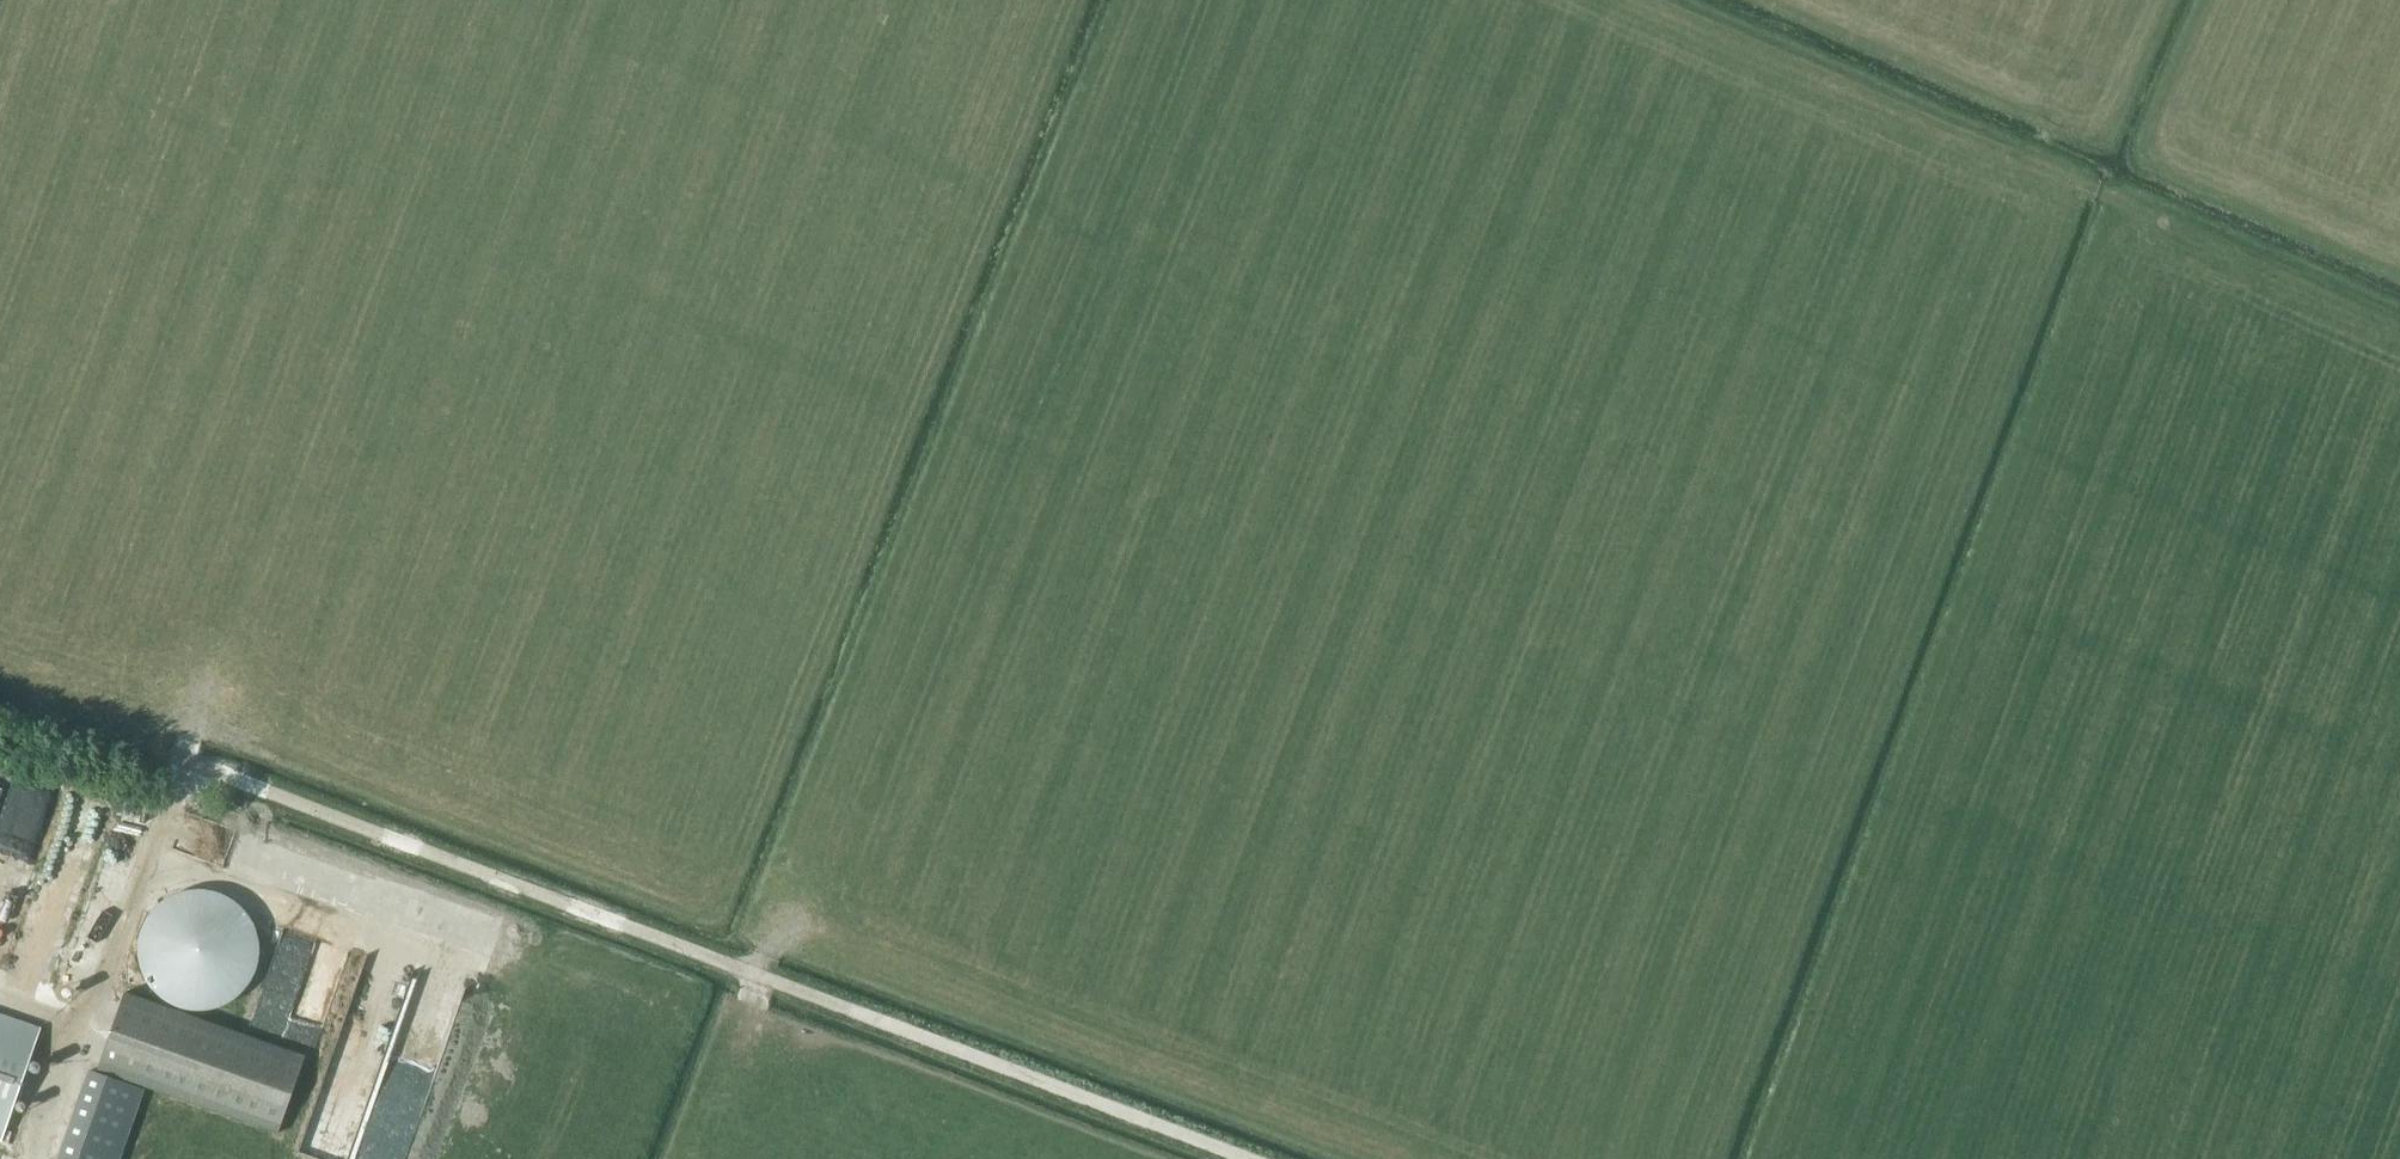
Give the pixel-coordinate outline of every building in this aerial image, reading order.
[(251,974),(253,970),(254,966),(255,964),(256,958),(256,954),(256,951),(256,947),(256,943),(256,941),(255,937),(254,933),(253,931),(252,927),(251,925),(250,923),(248,919),(246,915),(245,914),(241,909),(239,907),(236,904),(231,900),(226,897),(220,894),(214,892),(208,890),(202,889),(195,889),(189,889),(183,890),(177,892),(171,894),(165,897),(161,899),(158,902),(153,906),(150,909),(149,911),(146,914),(145,916),(143,919),(142,921),(141,923),(139,927),(138,929),(137,933),(137,935),(136,939),(135,941),(135,945),(135,948),(135,952),(135,956),(136,960),(137,964),(137,966),(139,970),(140,974),(141,976),(142,978),(144,982),(147,985),(151,990),(155,995),(158,997),(164,1001),(167,1003),(173,1006),(179,1008),(183,1009),(189,1010),(194,1010),(198,1010),(204,1010),(208,1009),(215,1007),(219,1006),(224,1003),(230,1000),(235,996),(239,992),(242,988),(246,983),(248,980),(250,976),(251,974)] [(276,1134),(301,1056),(121,992),(96,1069),(276,1134)] [(0,1140),(40,1027),(0,1013),(0,1140)] [(143,1090),(88,1070),(56,1158),(118,1158),(143,1090)]
